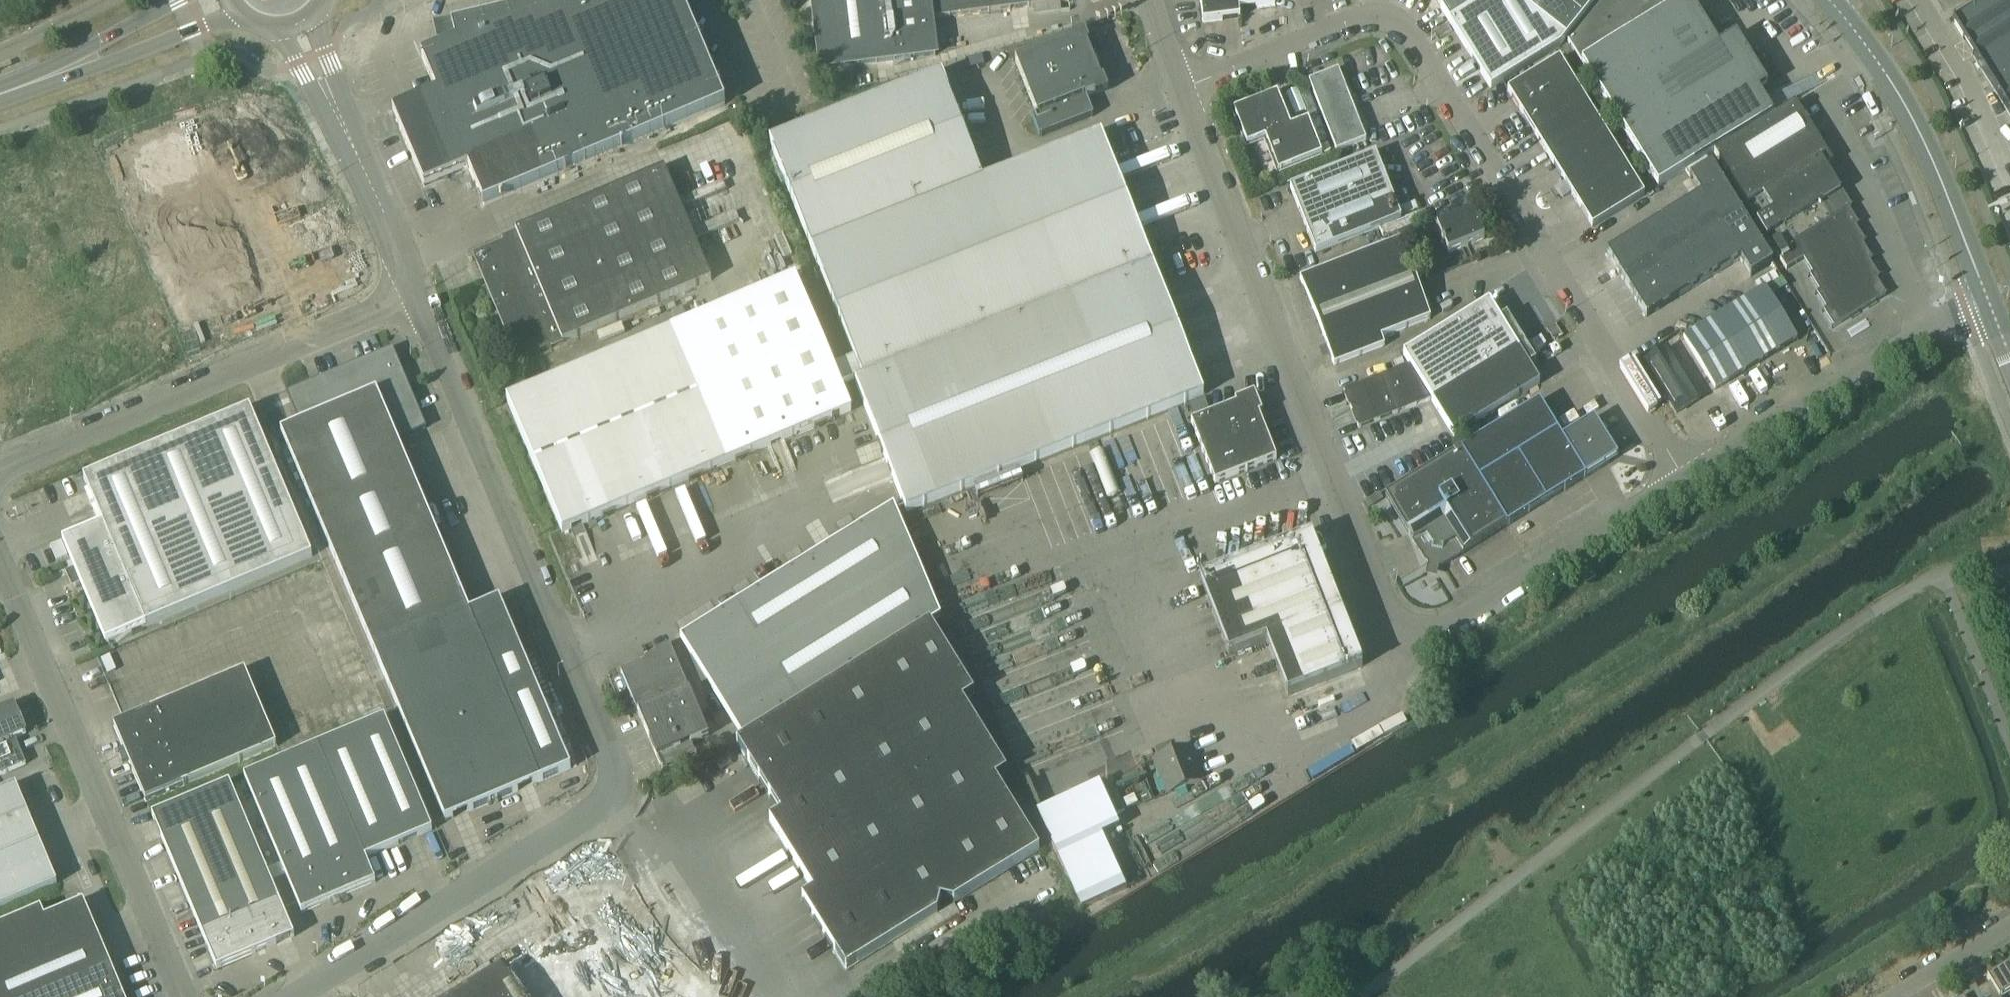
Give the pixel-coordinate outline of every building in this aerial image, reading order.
[(452,28),(456,44),(422,59),(437,95),(393,114),(424,189),(469,170),(484,207),(725,106),(680,0),(569,0),(452,28)] [(822,70),(935,56),(930,20),(1069,3),(1069,0),(813,0),(822,70)] [(1239,20),(1237,0),(1200,0),(1203,24),(1239,20)] [(1274,7),(1273,0),(1237,0),(1239,20),(1240,20),(1239,11),(1274,7)] [(1449,23),(1486,0),(1434,0),(1449,23)] [(1449,23),(1491,90),(1560,47),(1566,40),(1598,0),(1486,0),(1449,23)] [(1714,154),(1773,117),(1758,92),(1767,87),(1735,36),(1727,42),(1713,24),(1705,14),(1692,0),(1598,0),(1566,40),(1658,188),(1714,154)] [(1952,23),(1973,57),(1997,96),(2009,117),(2009,0),(1990,0),(1952,23)] [(1072,39),(1015,61),(1037,116),(1032,118),(1040,138),(1093,117),(1086,98),(1095,95),(1095,97),(1108,92),(1103,80),(1101,81),(1096,69),(1098,68),(1094,56),(1091,57),(1087,45),(1089,45),(1084,32),(1072,37),(1072,39)] [(981,56),(966,60),(968,70),(984,66),(981,56)] [(1507,92),(1529,126),(1581,94),(1559,60),(1507,92)] [(1338,71),(1308,83),(1336,153),(1366,141),(1338,71)] [(770,144),(812,251),(983,184),(983,183),(941,77),(770,144)] [(1244,148),(1265,140),(1265,139),(1290,129),(1290,128),(1276,92),(1275,92),(1276,95),(1233,112),(1246,146),(1244,147),(1244,148)] [(1529,126),(1550,160),(1602,128),(1581,94),(1529,126)] [(1773,117),(1714,154),(1786,271),(1803,260),(1812,274),(1809,276),(1819,292),(1816,294),(1826,310),(1823,311),(1833,329),(1886,296),(1876,281),(1879,279),(1869,263),(1872,261),(1863,245),(1866,243),(1856,228),(1859,226),(1849,210),(1852,208),(1841,191),(1840,191),(1825,168),(1832,164),(1795,103),(1773,117)] [(1265,139),(1265,140),(1279,177),(1280,176),(1279,173),(1322,156),(1308,123),(1311,121),(1311,120),(1290,128),(1290,129),(1265,139)] [(1550,160),(1571,194),(1623,162),(1602,128),(1550,160)] [(983,184),(812,251),(855,361),(833,369),(795,280),(507,402),(562,534),(851,413),(840,386),(861,377),(864,384),(857,387),(906,513),(1203,396),(1101,137),(983,183),(983,184)] [(1375,155),(1290,188),(1315,254),(1401,220),(1375,155)] [(1623,162),(1571,194),(1592,229),(1644,197),(1623,162)] [(1700,196),(1606,254),(1646,318),(1740,261),(1750,278),(1772,264),(1711,166),(1689,179),(1700,196)] [(518,361),(518,362),(711,281),(664,169),(515,232),(519,240),(505,246),(503,243),(473,256),(474,257),(475,257),(518,361)] [(1436,226),(1448,255),(1484,240),(1472,211),(1436,226)] [(1300,279),(1334,367),(1384,347),(1381,339),(1431,319),(1399,239),(1300,279)] [(1765,289),(1683,340),(1715,390),(1796,340),(1765,289)] [(1410,366),(1430,399),(1523,343),(1506,316),(1500,320),(1489,302),(1403,355),(1410,366)] [(1430,399),(1431,401),(1454,438),(1539,385),(1528,367),(1535,363),(1523,343),(1430,399)] [(1645,363),(1644,363),(1676,414),(1699,401),(1667,349),(1645,363)] [(281,433),(396,705),(521,652),(499,600),(469,613),(397,441),(426,429),(404,376),(406,375),(403,366),(400,368),(392,350),(287,394),(300,425),(281,433)] [(1410,366),(1344,392),(1358,429),(1431,401),(1430,399),(1410,366)] [(1237,405),(1191,423),(1215,485),(1276,461),(1258,415),(1262,413),(1255,394),(1235,402),(1237,405)] [(1202,398),(1191,403),(1197,419),(1209,414),(1202,398)] [(1426,563),(1428,566),(1439,569),(1442,567),(1608,465),(1618,458),(1594,419),(1562,439),(1539,402),(1385,497),(1426,563)] [(78,571),(70,574),(75,587),(83,583),(108,643),(312,557),(250,410),(84,480),(103,526),(65,542),(78,571)] [(680,638),(743,740),(744,740),(930,625),(941,618),(898,515),(680,638)] [(1199,581),(1229,657),(1266,642),(1288,697),(1362,668),(1311,537),(1307,539),(1199,581)] [(744,740),(743,740),(736,744),(780,815),(769,822),(813,893),(802,900),(846,971),(858,964),(857,964),(954,904),(1039,851),(995,780),(1006,773),(962,703),(974,696),(930,625),(744,740)] [(646,666),(644,662),(620,672),(630,694),(637,711),(657,758),(662,770),(680,763),(675,751),(680,749),(682,753),(693,748),(692,744),(709,737),(670,644),(664,647),(657,650),(656,653),(654,657),(656,662),(654,660),(654,659),(653,659),(652,659),(650,659),(649,659),(648,660),(647,661),(646,662),(646,663),(646,664),(646,666)] [(521,652),(396,705),(445,822),(571,770),(521,652)] [(123,748),(118,752),(122,762),(129,762),(146,802),(277,747),(245,672),(114,726),(123,748)] [(0,711),(0,776),(26,765),(18,745),(14,747),(11,741),(26,734),(14,705),(0,711)] [(375,883),(365,860),(432,832),(385,719),(244,778),(302,914),(375,883)] [(1154,762),(1167,795),(1201,782),(1188,748),(1156,761),(1154,762)] [(1098,783),(1035,811),(1069,886),(1079,910),(1124,890),(1105,847),(1114,843),(1109,832),(1118,828),(1098,783)] [(152,817),(217,970),(294,938),(229,784),(152,817)] [(57,884),(39,842),(16,787),(0,793),(0,908),(57,884)] [(112,968),(84,902),(45,918),(41,909),(0,927),(0,996),(44,996),(112,968)] [(485,928),(462,942),(482,975),(488,971),(489,973),(506,962),(485,928)] [(462,942),(439,957),(459,989),(482,975),(462,942)] [(416,971),(433,996),(447,996),(448,996),(459,989),(439,957),(416,971)] [(1978,991),(1978,992),(1981,996),(2002,996),(2009,992),(2009,964),(1987,978),(1990,984),(1978,991)] [(44,996),(124,996),(112,968),(44,996)] [(394,985),(401,996),(433,996),(416,971),(394,985)] [(448,996),(492,996),(500,992),(489,973),(488,971),(482,975),(459,989),(448,996)] [(374,996),(401,996),(394,985),(374,996)] [(1978,992),(1978,991),(1975,986),(1958,996),(1959,996),(1981,996),(1978,992)]
